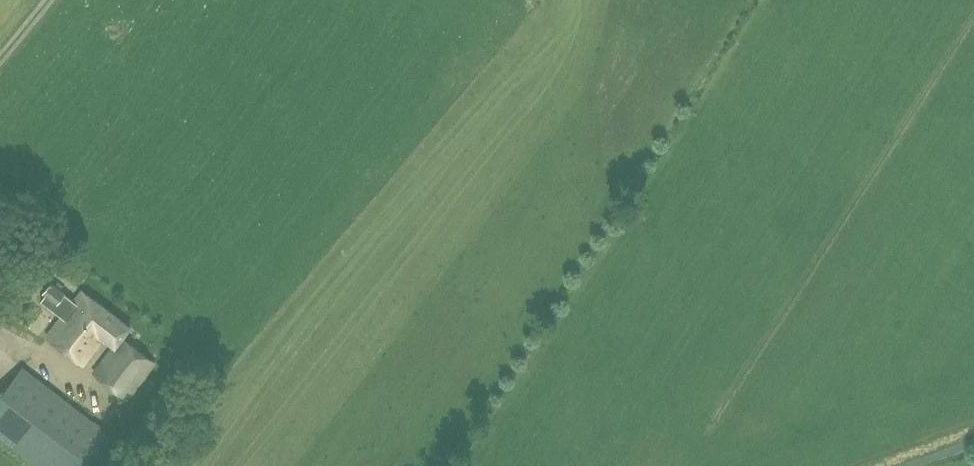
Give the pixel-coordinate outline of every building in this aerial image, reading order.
[(65,285),(71,276),(54,266),(49,276),(65,285)] [(155,362),(123,337),(131,327),(82,290),(77,298),(67,291),(68,290),(53,279),(46,289),(49,291),(44,298),(65,313),(48,336),(84,364),(103,338),(115,347),(95,373),(128,398),(155,362)] [(40,465),(83,465),(109,433),(23,367),(0,397),(0,435),(40,465)]
